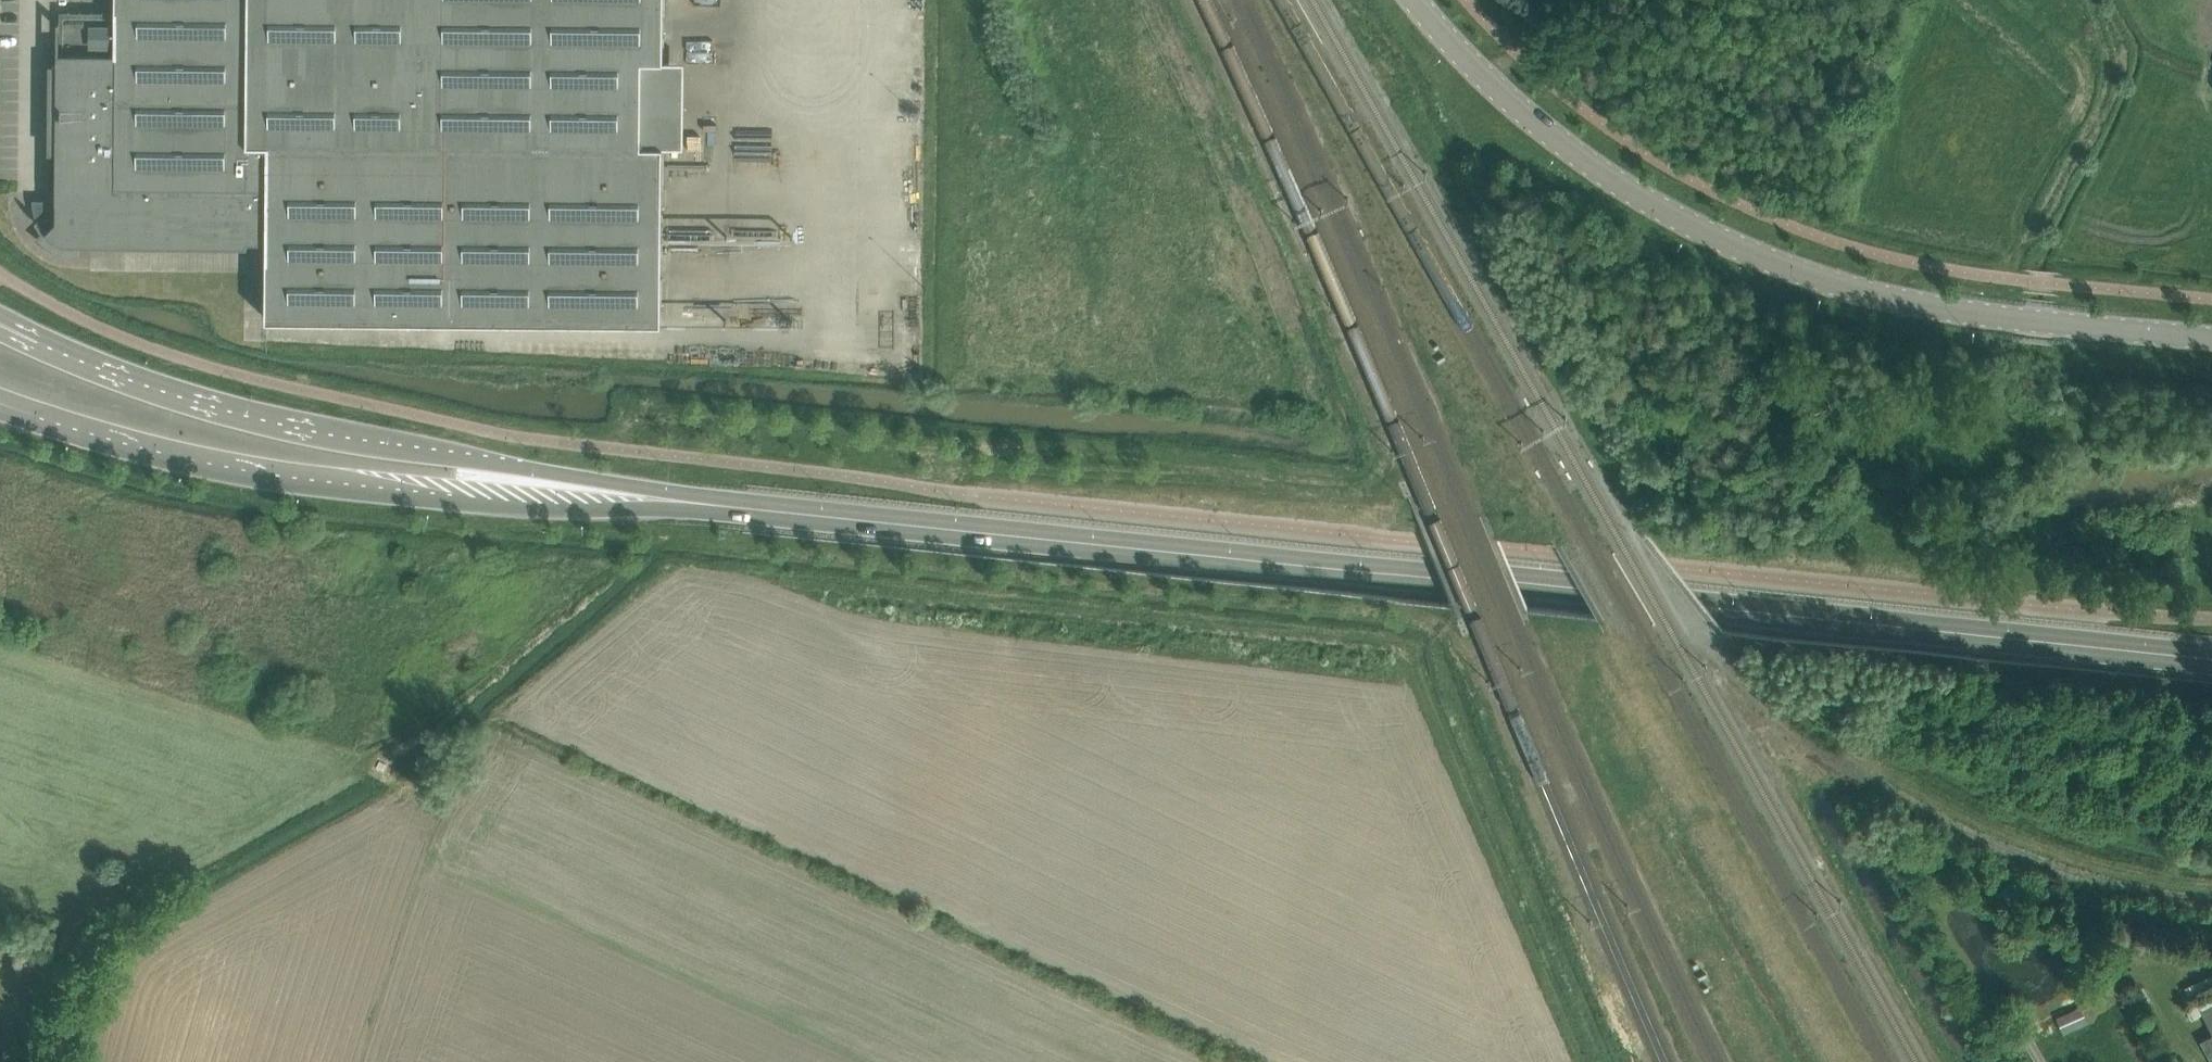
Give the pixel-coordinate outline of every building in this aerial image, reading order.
[(38,238),(48,246),(56,250),(66,253),(77,254),(77,244),(249,246),(249,241),(267,241),(267,319),(662,323),(663,144),(641,144),(642,60),(664,60),(664,0),(116,0),(116,52),(58,52),(57,213),(55,214),(53,215),(51,218),(51,219),(51,222),(52,225),(38,238)] [(2211,1031),(2211,999),(2186,1013),(2192,1023),(2204,1017),(2211,1032),(2211,1031)] [(2088,1023),(2081,1006),(2056,1017),(2063,1034),(2088,1023)]
